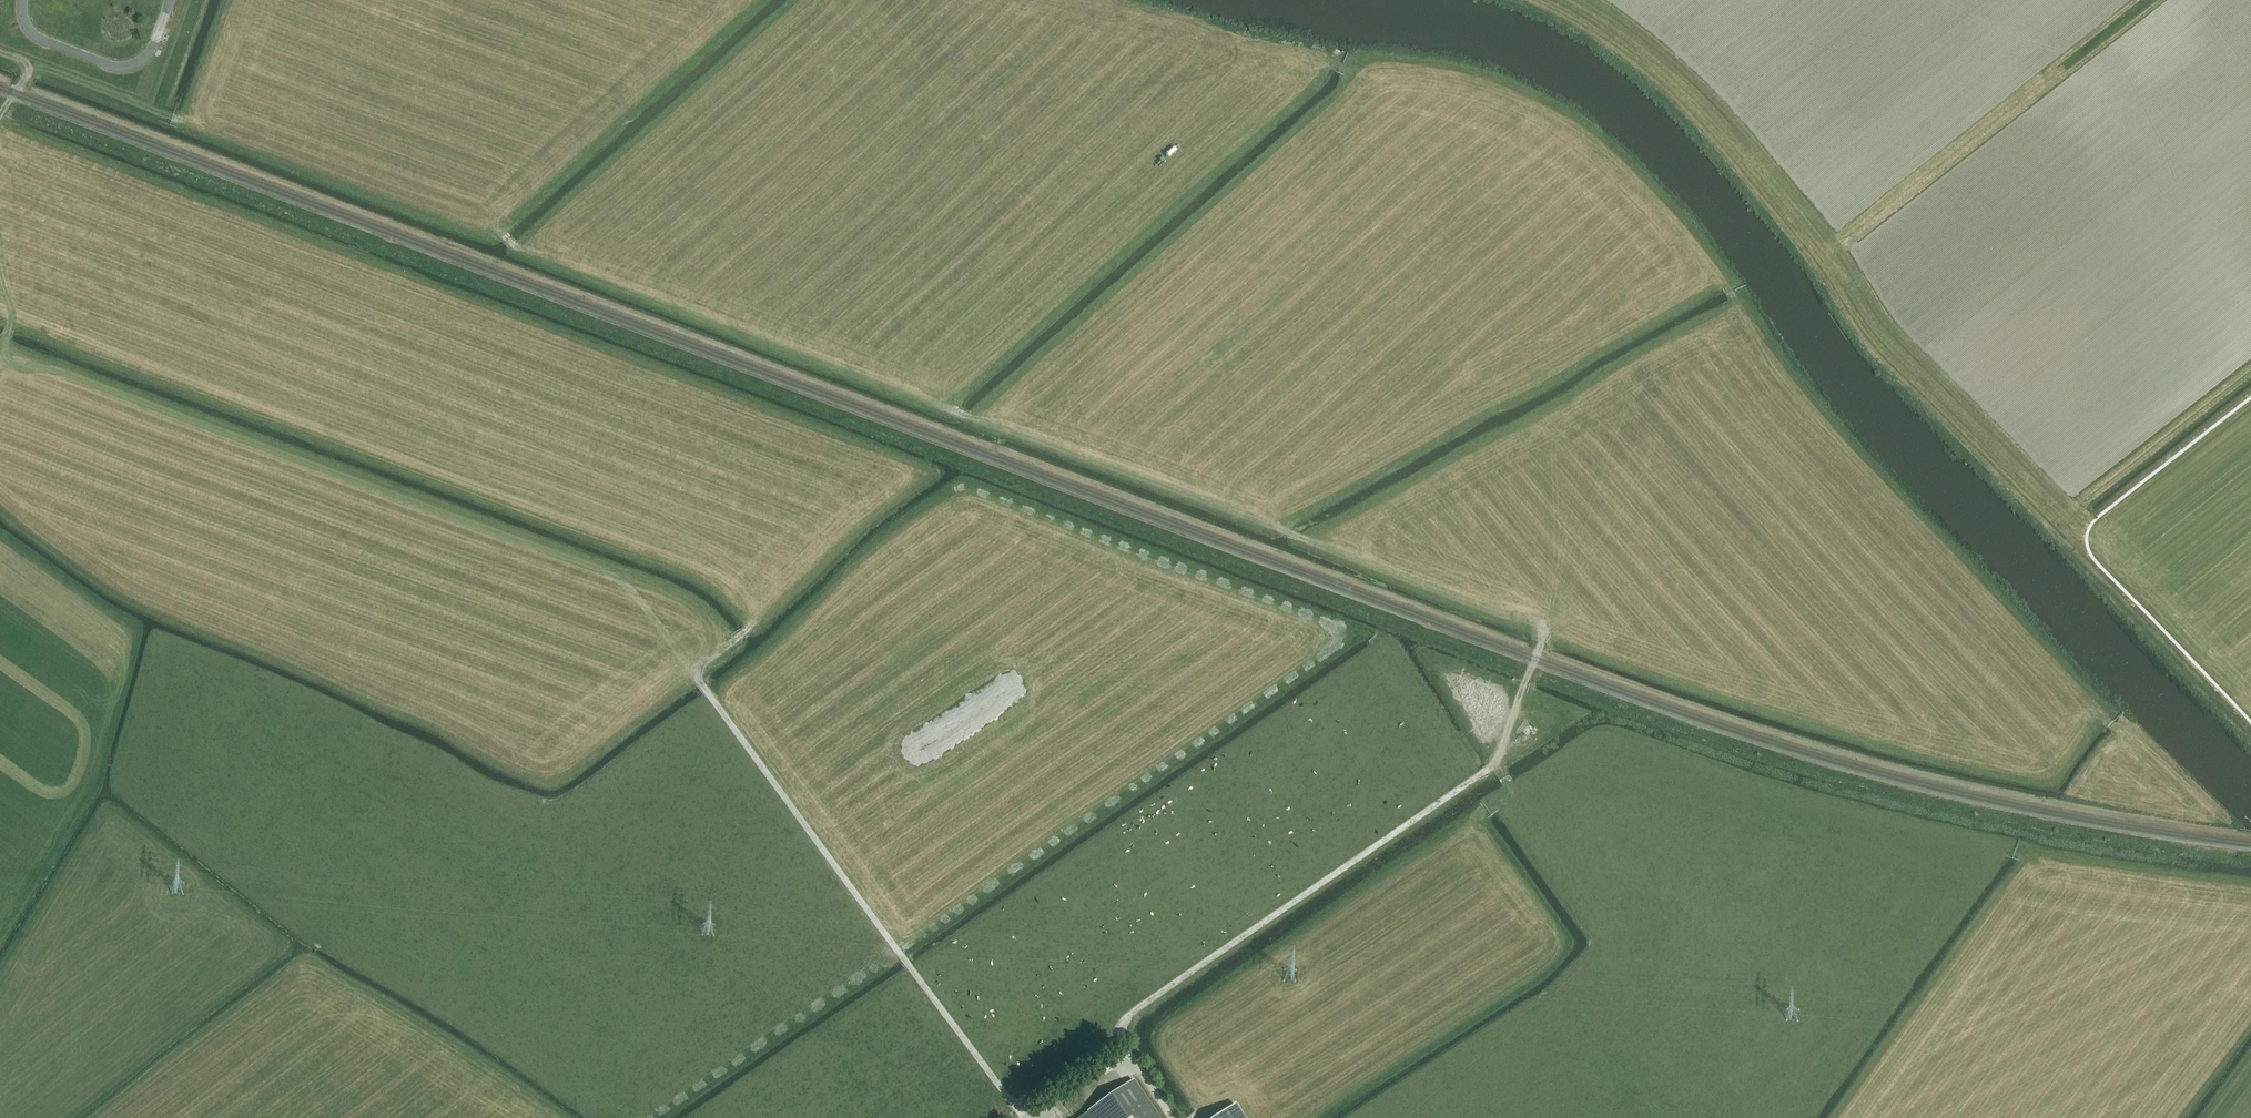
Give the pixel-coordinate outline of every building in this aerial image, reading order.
[(1134,1080),(1088,1112),(1080,1117),(1160,1117),(1134,1080)] [(1235,1105),(1216,1117),(1244,1117),(1235,1105)]
